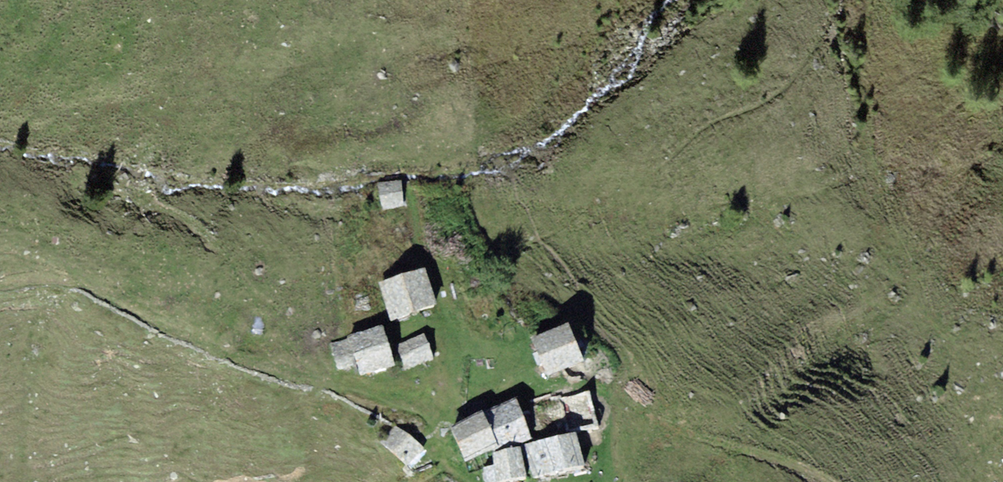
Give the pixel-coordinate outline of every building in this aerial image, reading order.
[(401,180),(378,182),(383,209),(407,205),(401,180)] [(424,268),(378,283),(392,320),(437,305),(424,268)] [(569,323),(531,338),(548,376),(585,361),(569,323)] [(361,375),(396,365),(383,326),(348,336),(349,337),(329,342),(337,371),(357,365),(361,375)] [(434,358),(425,334),(396,345),(407,369),(434,358)] [(516,398),(451,428),(466,462),(501,446),(518,445),(532,439),(516,398)] [(575,431),(580,448),(604,442),(595,415),(564,422),(567,434),(575,431)] [(424,450),(394,424),(380,440),(410,466),(424,450)] [(567,434),(522,446),(534,477),(585,466),(580,448),(575,431),(567,434)] [(493,454),(497,481),(506,481),(527,478),(521,447),(493,454)]
